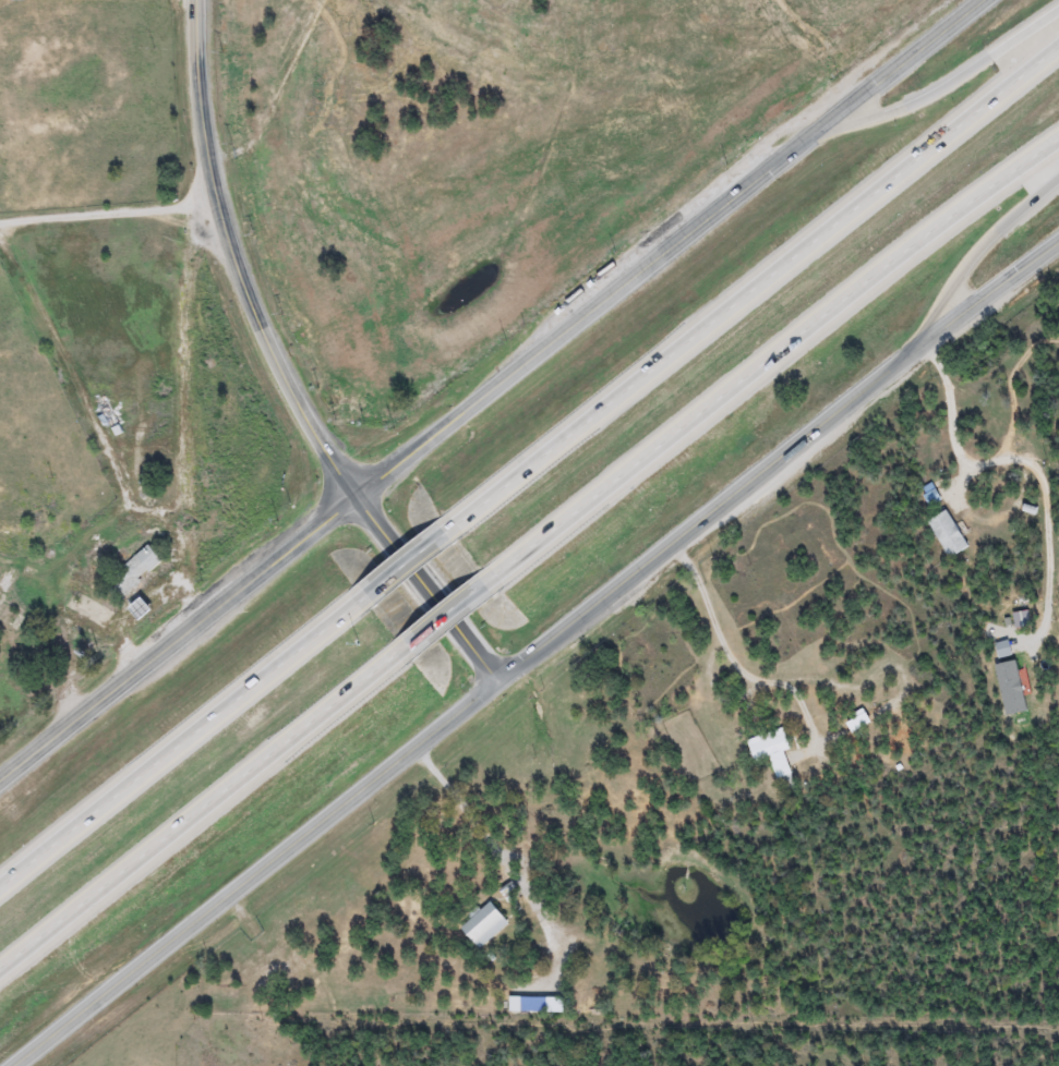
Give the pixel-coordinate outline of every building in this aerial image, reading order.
[(967,546),(948,558),(926,521),(946,509),(967,546)] [(161,561),(122,596),(107,580),(146,545),(161,561)] [(107,559),(100,552),(92,561),(98,568),(107,559)] [(15,591),(0,583),(0,618),(15,591)] [(870,723),(851,734),(843,722),(863,710),(870,723)] [(787,749),(782,750),(789,775),(775,779),(769,755),(751,760),(746,739),(783,729),(787,749)] [(507,924),(477,949),(458,926),(489,901),(507,924)] [(561,989),(561,1006),(504,1005),(504,989),(532,989),(561,989)] [(546,998),(519,998),(519,1013),(546,1013),(546,998)]
